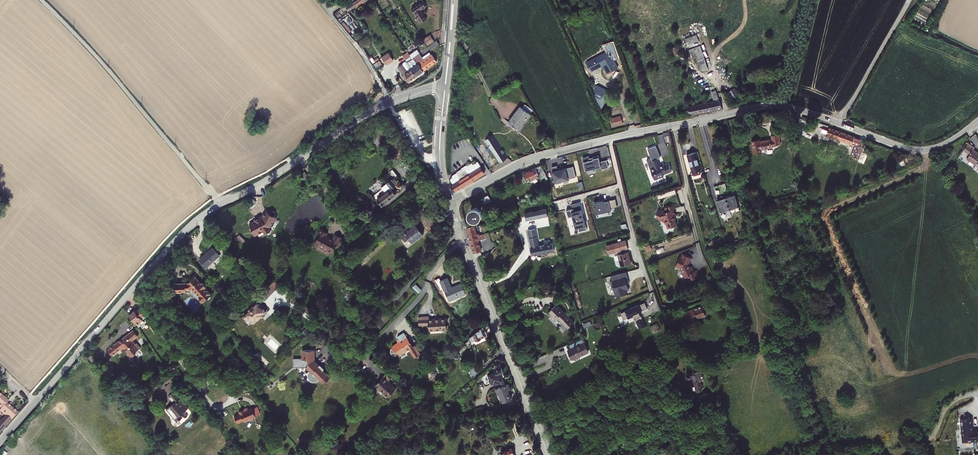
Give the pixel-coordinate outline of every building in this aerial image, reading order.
[(428,18),(422,8),(427,5),(424,0),(423,0),(413,6),(419,16),(417,18),(420,23),(428,18)] [(347,8),(350,12),(359,7),(356,3),(347,8)] [(702,40),(699,34),(688,38),(690,44),(702,40)] [(436,42),(432,35),(424,40),(428,46),(436,42)] [(690,44),(692,49),(703,46),(702,40),(690,44)] [(703,46),(692,49),(691,50),(694,57),(699,56),(701,62),(708,59),(706,53),(703,46)] [(421,49),(412,56),(414,59),(409,63),(419,77),(425,72),(415,58),(421,53),(423,52),(421,49)] [(590,62),(595,71),(606,65),(611,73),(621,67),(612,50),(590,62)] [(387,52),(382,56),(386,63),(391,60),(387,52)] [(424,57),(421,53),(415,58),(425,72),(438,62),(431,52),(424,57)] [(412,56),(407,59),(408,62),(400,67),(405,75),(409,82),(411,82),(412,81),(415,79),(419,77),(409,63),(414,59),(412,56)] [(708,59),(701,62),(703,68),(710,66),(708,59)] [(604,95),(608,89),(598,84),(595,90),(604,95)] [(718,100),(708,103),(710,111),(725,107),(719,90),(715,91),(718,100)] [(693,114),(710,111),(708,103),(692,106),(692,104),(690,105),(693,114)] [(523,104),(511,120),(522,127),(533,111),(523,104)] [(401,111),(396,114),(399,121),(404,118),(401,111)] [(624,115),(614,118),(616,126),(626,123),(624,115)] [(821,122),(816,120),(815,122),(812,128),(817,131),(820,125),(821,122)] [(857,137),(831,127),(831,129),(827,127),(825,132),(855,143),(857,137)] [(779,144),(783,143),(781,132),(773,134),(774,139),(773,140),(773,139),(763,141),(764,142),(762,143),(761,140),(754,141),(757,153),(764,152),(764,149),(765,149),(775,147),(775,146),(780,145),(779,144)] [(494,135),(485,141),(499,163),(508,158),(494,135)] [(868,141),(857,137),(855,143),(859,144),(860,145),(856,157),(862,159),(868,141)] [(972,143),(967,149),(973,154),(970,158),(977,163),(977,150),(977,149),(977,147),(972,143)] [(673,172),(670,164),(666,166),(662,167),(662,165),(660,159),(662,158),(658,146),(650,149),(654,161),(657,168),(653,169),(654,174),(657,173),(659,177),(665,175),(673,172)] [(700,151),(690,154),(695,172),(703,170),(700,160),(702,159),(700,151)] [(607,161),(610,160),(600,162),(599,156),(590,158),(589,156),(583,158),(584,162),(583,162),(584,166),(585,166),(586,171),(592,169),(592,170),(597,169),(597,168),(601,167),(602,170),(608,168),(607,161)] [(470,167),(459,174),(458,172),(453,175),(454,178),(450,180),(453,184),(451,185),(455,191),(485,172),(478,161),(476,163),(475,161),(469,165),(470,167)] [(543,163),(527,172),(532,179),(542,174),(543,177),(546,175),(548,178),(551,176),(543,163)] [(556,166),(551,167),(555,184),(561,183),(561,181),(575,178),(573,167),(560,170),(560,168),(557,169),(556,166)] [(393,178),(382,186),(386,192),(397,184),(393,178)] [(393,188),(379,198),(384,204),(398,194),(393,188)] [(676,189),(658,194),(658,198),(677,193),(676,189)] [(409,194),(403,198),(407,202),(403,205),(411,215),(412,214),(414,217),(418,215),(415,211),(420,208),(409,194)] [(522,194),(517,197),(520,204),(525,202),(522,194)] [(492,195),(485,198),(488,205),(495,201),(492,195)] [(727,198),(731,210),(736,208),(737,213),(742,212),(736,195),(727,198)] [(594,207),(596,214),(611,210),(611,208),(618,206),(616,198),(608,200),(608,201),(604,202),(603,200),(599,201),(594,203),(595,207),(594,207)] [(727,198),(719,201),(724,218),(729,216),(727,211),(731,210),(727,198)] [(579,202),(571,205),(572,209),(566,211),(568,218),(573,217),(576,229),(578,228),(579,232),(587,230),(579,202)] [(470,210),(470,216),(474,219),(479,217),(480,211),(476,208),(470,210)] [(547,209),(525,213),(526,221),(548,216),(547,209)] [(676,209),(665,213),(667,219),(665,219),(667,224),(668,224),(670,228),(679,225),(677,220),(678,220),(677,216),(677,215),(678,215),(676,209)] [(278,219),(268,212),(265,216),(264,218),(263,218),(263,217),(262,217),(261,217),(261,218),(258,220),(258,219),(257,219),(256,219),(255,220),(256,221),(256,222),(250,224),(253,230),(252,231),(255,237),(264,233),(266,235),(272,232),(271,229),(272,228),(273,227),(274,228),(276,224),(275,224),(278,219)] [(472,236),(482,234),(481,232),(479,232),(477,223),(469,225),(472,236)] [(403,237),(408,243),(412,239),(415,243),(425,236),(424,234),(427,232),(424,228),(421,231),(418,226),(403,237)] [(536,229),(528,230),(532,255),(554,251),(553,244),(538,246),(536,229)] [(330,235),(322,231),(319,236),(321,237),(319,242),(318,242),(316,244),(317,246),(321,248),(323,248),(329,251),(330,253),(333,254),(335,254),(339,247),(341,248),(345,240),(337,235),(335,240),(329,237),(330,235)] [(477,252),(484,250),(481,239),(487,237),(485,233),(482,234),(472,236),(477,252)] [(713,242),(715,246),(728,241),(727,237),(713,242)] [(628,240),(608,245),(611,253),(622,250),(622,253),(620,253),(623,265),(633,263),(630,251),(628,251),(627,249),(630,248),(628,240)] [(208,265),(221,254),(215,247),(202,258),(208,265)] [(489,253),(481,256),(484,262),(491,259),(489,253)] [(816,253),(808,257),(811,263),(819,259),(816,253)] [(689,278),(691,282),(700,279),(699,275),(698,276),(697,272),(696,273),(694,267),(692,268),(690,269),(690,267),(689,266),(689,265),(691,265),(693,259),(684,254),(683,257),(683,256),(678,266),(682,268),(681,269),(683,274),(684,273),(686,279),(689,278)] [(360,264),(354,270),(357,273),(363,267),(360,264)] [(360,273),(359,274),(357,276),(364,284),(367,281),(360,273)] [(619,274),(612,276),(613,280),(611,281),(612,287),(614,287),(615,292),(617,291),(617,292),(618,292),(619,296),(627,293),(626,290),(629,289),(627,284),(629,283),(628,276),(621,278),(619,274)] [(179,291),(188,288),(189,290),(192,289),(194,287),(205,300),(212,295),(206,287),(208,286),(204,281),(203,282),(197,276),(190,281),(178,283),(179,291)] [(468,295),(463,284),(460,285),(461,287),(454,290),(449,279),(442,281),(451,302),(468,295)] [(417,284),(415,286),(420,292),(423,290),(417,284)] [(260,302),(247,316),(250,319),(251,317),(256,323),(258,322),(260,321),(261,319),(261,318),(262,316),(265,314),(268,311),(262,306),(263,304),(260,302)] [(558,302),(547,312),(566,331),(576,321),(558,302)] [(645,302),(621,313),(624,320),(629,317),(629,318),(634,316),(636,321),(642,319),(639,312),(647,308),(645,302)] [(700,315),(701,318),(714,313),(710,303),(680,314),(680,313),(670,317),(673,324),(692,317),(692,318),(700,315)] [(137,310),(132,313),(141,326),(144,324),(144,323),(147,321),(145,319),(148,316),(142,307),(139,310),(137,311),(137,310)] [(430,319),(430,315),(422,316),(422,325),(430,325),(430,331),(449,330),(449,319),(430,319)] [(488,323),(487,324),(481,329),(468,343),(470,345),(472,344),(473,342),(479,340),(480,340),(483,339),(483,337),(489,334),(489,333),(493,331),(489,323),(488,323)] [(141,337),(135,330),(110,349),(114,355),(126,347),(131,353),(129,354),(131,356),(133,357),(134,356),(136,355),(136,353),(143,348),(139,343),(137,344),(135,341),(141,337)] [(416,345),(415,346),(406,332),(399,337),(401,339),(399,340),(400,342),(395,346),(395,347),(400,354),(401,356),(408,351),(409,353),(413,350),(417,357),(422,354),(416,345)] [(587,341),(571,348),(575,357),(591,350),(587,341)] [(470,345),(468,343),(459,353),(460,355),(470,345)] [(307,367),(313,373),(313,374),(313,375),(313,376),(314,377),(315,377),(316,377),(317,377),(317,376),(320,378),(319,380),(323,384),(326,380),(328,381),(332,377),(328,372),(327,373),(324,370),(325,368),(321,364),(320,365),(314,359),(314,349),(302,350),(303,358),(294,359),(294,367),(307,367)] [(506,372),(502,362),(495,368),(495,369),(496,368),(497,371),(491,373),(493,377),(492,377),(494,383),(496,382),(497,383),(501,381),(501,380),(504,386),(497,389),(499,395),(501,394),(504,403),(513,399),(509,391),(512,389),(510,384),(507,385),(503,373),(506,372)] [(692,371),(691,371),(690,372),(689,373),(689,374),(689,375),(689,376),(690,376),(690,377),(692,377),(693,377),(694,376),(697,390),(704,389),(701,380),(703,380),(704,379),(705,378),(705,377),(703,370),(697,372),(696,364),(691,365),(692,371)] [(388,374),(379,385),(393,396),(400,388),(391,381),(393,379),(388,374)] [(170,381),(165,387),(171,392),(176,386),(170,381)] [(245,391),(251,387),(248,383),(242,387),(245,391)] [(181,396),(182,395),(177,388),(171,393),(176,400),(169,407),(179,420),(184,416),(182,413),(190,407),(181,396)] [(9,415),(15,419),(22,411),(6,397),(7,396),(0,390),(0,405),(4,408),(3,409),(9,415)] [(249,408),(241,412),(241,414),(237,416),(239,420),(240,423),(246,420),(247,421),(251,419),(252,421),(256,419),(256,418),(260,415),(260,414),(262,413),(259,407),(255,409),(254,407),(250,409),(249,408)] [(10,425),(15,419),(9,415),(5,419),(7,421),(6,422),(10,425)] [(963,442),(977,440),(977,429),(973,429),(972,418),(960,419),(963,442)] [(7,421),(5,419),(1,423),(7,428),(10,425),(6,422),(7,421)]
